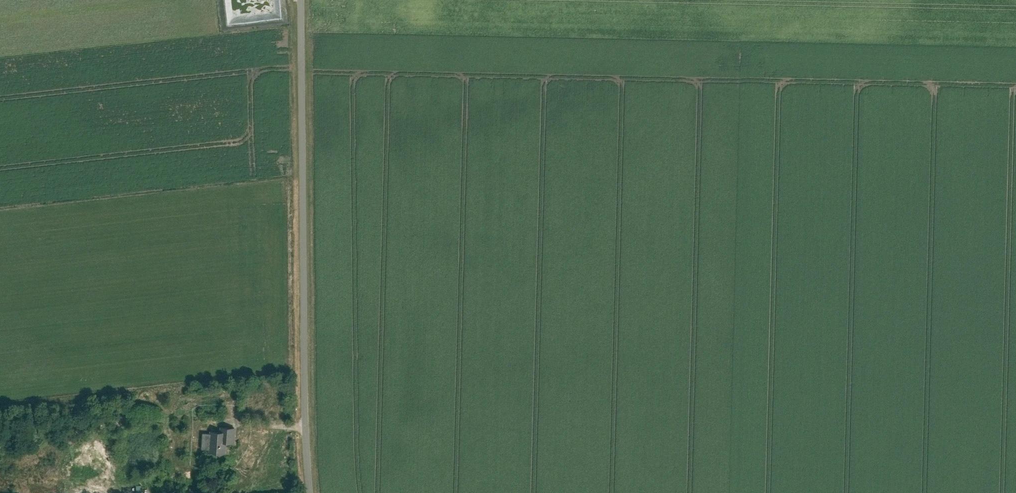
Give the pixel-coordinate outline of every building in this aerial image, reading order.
[(222,397),(230,397),(230,387),(222,386),(222,397)] [(233,442),(234,428),(221,427),(221,432),(211,432),(210,434),(202,433),(201,449),(209,449),(209,452),(224,453),(225,442),(233,442)]
